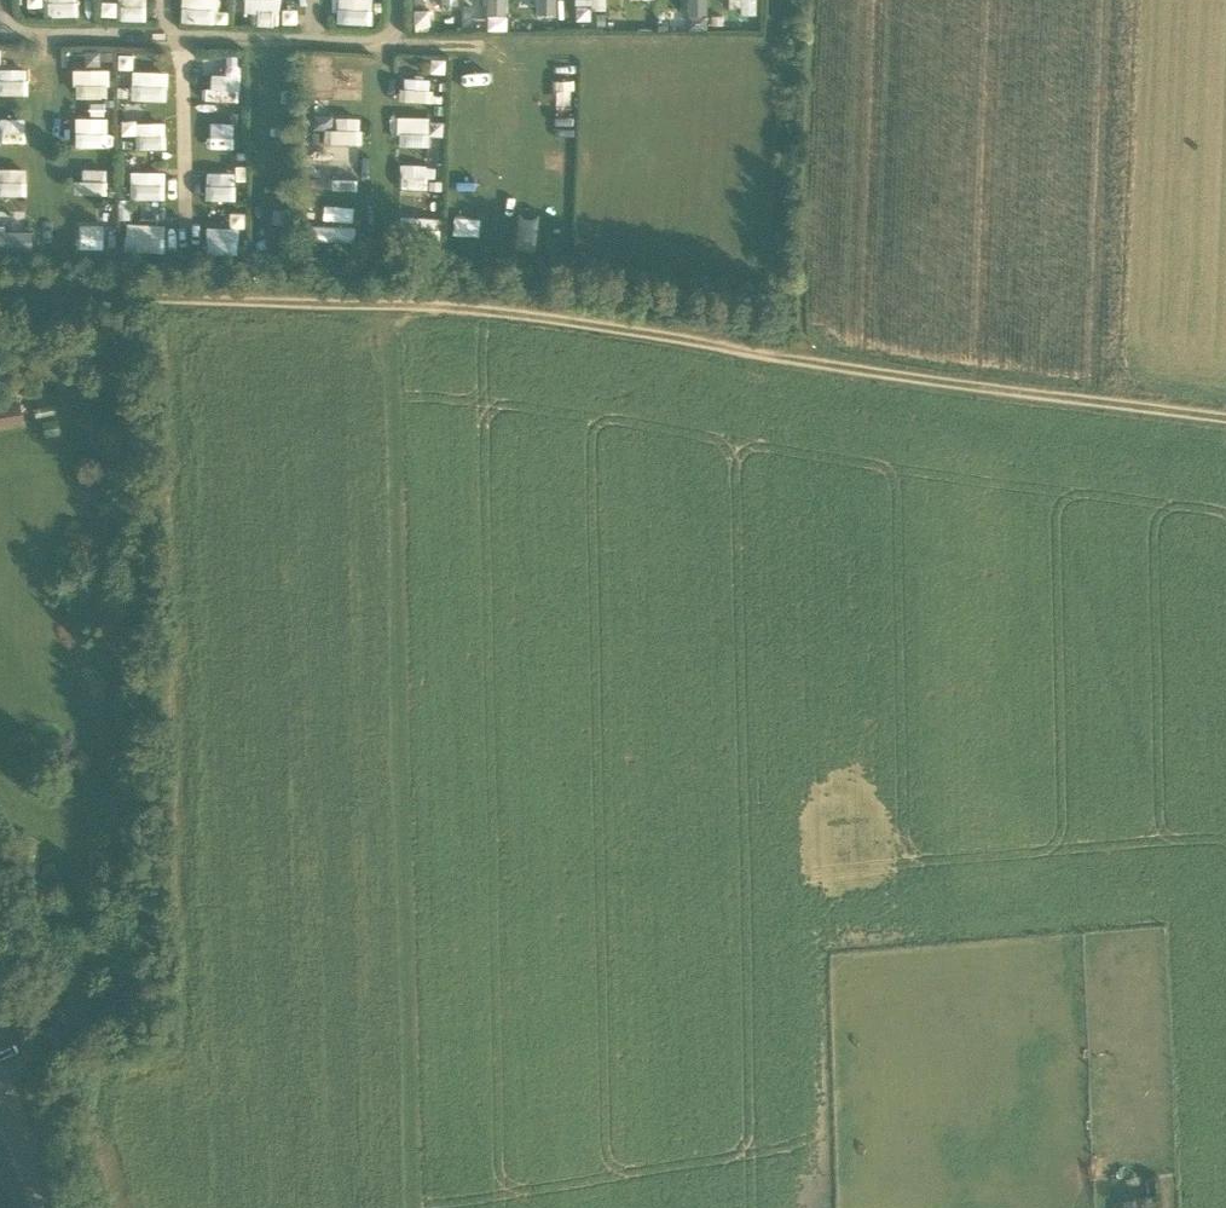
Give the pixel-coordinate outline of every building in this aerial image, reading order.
[(45,15),(80,13),(80,0),(45,0),(45,15)] [(147,18),(148,0),(102,0),(102,17),(147,18)] [(182,20),(221,21),(221,0),(183,0),(182,20)] [(281,0),(252,0),(251,24),(280,24),(281,0)] [(338,23),(374,23),(374,0),(338,0),(338,23)] [(509,28),(509,0),(488,0),(488,28),(509,28)] [(558,0),(527,0),(527,5),(542,5),(542,14),(558,14),(558,0)] [(709,0),(690,0),(689,15),(709,15),(709,0)] [(729,10),(759,9),(759,0),(729,0),(729,10)] [(215,73),(240,71),(239,55),(214,56),(215,73)] [(76,96),(111,95),(110,66),(75,67),(76,96)] [(314,66),(313,87),(330,88),(331,67),(314,66)] [(29,92),(28,67),(0,68),(0,93),(29,92)] [(134,69),(133,98),(168,99),(169,69),(134,69)] [(332,99),(365,98),(365,70),(331,71),(332,99)] [(240,100),(241,73),(207,73),(206,99),(240,100)] [(402,99),(431,101),(433,77),(403,76),(402,99)] [(77,116),(78,146),(111,144),(109,115),(77,116)] [(0,117),(0,140),(26,140),(26,117),(0,117)] [(123,133),(135,134),(135,147),(167,148),(167,120),(123,119),(123,133)] [(28,194),(28,167),(0,166),(0,193),(28,194)] [(166,198),(166,170),(130,169),(130,197),(166,198)] [(208,199),(237,198),(236,170),(207,171),(208,199)] [(107,176),(83,175),(82,191),(107,191),(107,176)] [(80,221),(79,246),(104,246),(104,222),(80,221)] [(126,250),(166,251),(167,222),(127,221),(126,250)] [(209,225),(208,249),(240,249),(240,226),(209,225)] [(0,228),(0,250),(35,250),(35,229),(0,228)] [(0,405),(0,429),(27,420),(20,399),(0,405)]
